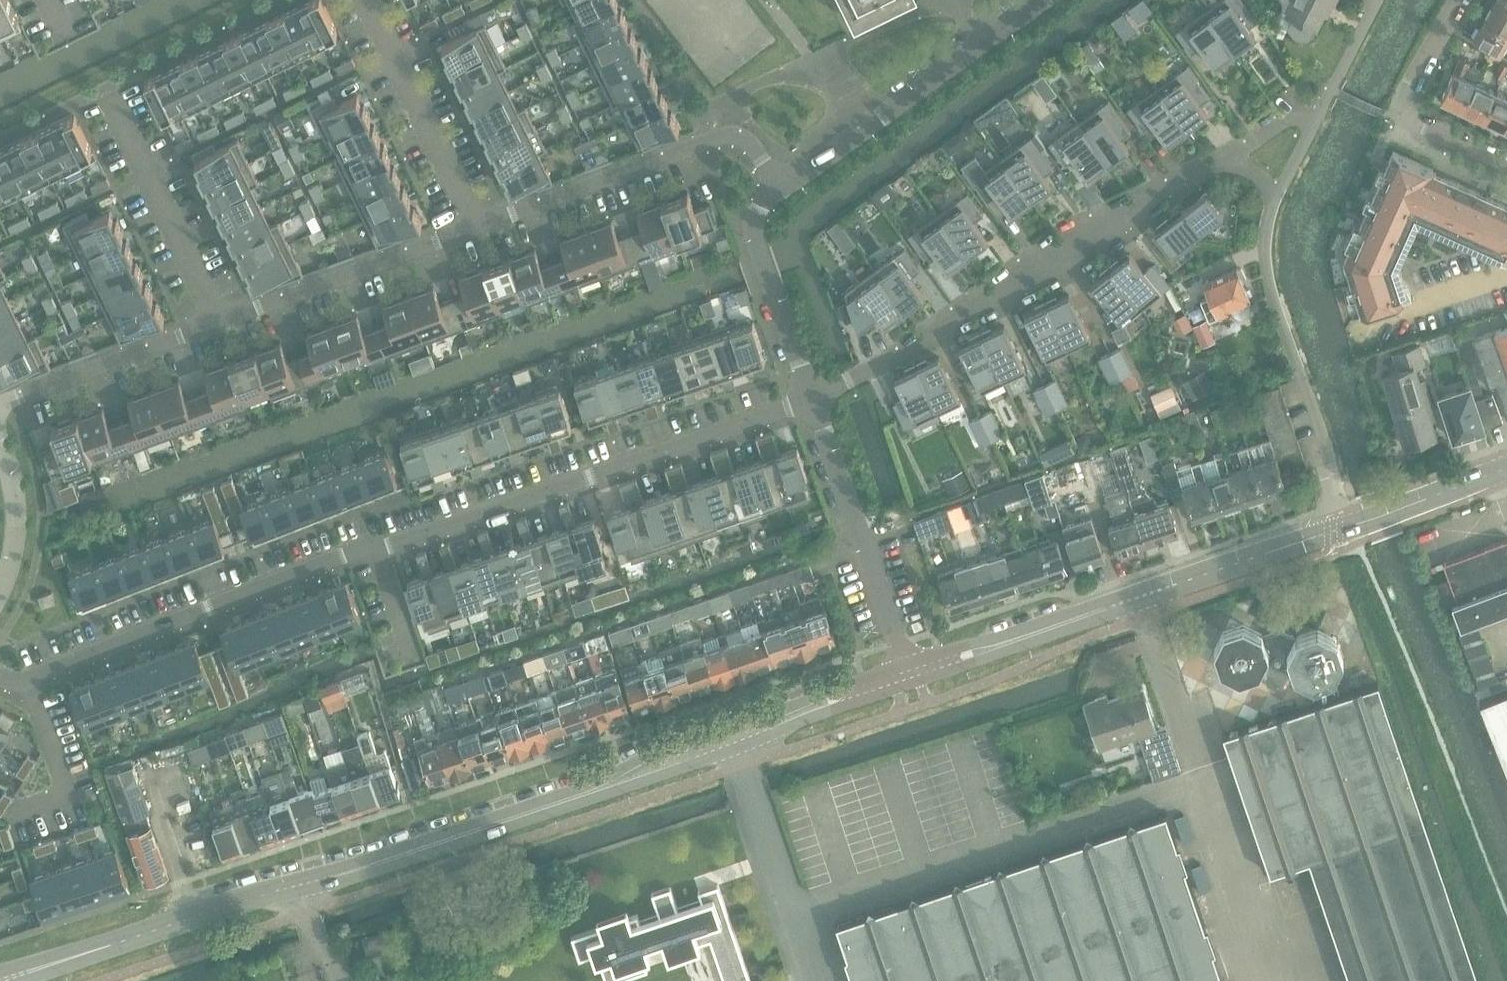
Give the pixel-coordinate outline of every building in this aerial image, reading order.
[(22,29),(18,20),(8,0),(0,0),(0,30),(4,38),(22,29)] [(292,12),(286,14),(285,14),(267,23),(268,23),(243,35),(242,35),(224,43),(224,44),(200,56),(199,56),(181,64),(181,65),(156,77),(146,82),(163,118),(172,114),(176,121),(333,45),(330,37),(338,33),(322,0),(314,0),(310,2),(311,2),(292,12)] [(484,3),(482,0),(471,0),(469,1),(473,8),(484,3)] [(572,1),(580,19),(581,20),(616,3),(617,5),(619,4),(617,0),(573,0),(572,1)] [(855,23),(902,0),(844,0),(855,23)] [(1205,10),(1235,51),(1237,54),(1246,47),(1244,44),(1255,37),(1248,28),(1258,21),(1243,0),(1219,0),(1205,10)] [(1285,15),(1293,19),(1289,28),(1291,33),(1295,36),(1299,38),(1304,39),(1309,38),(1313,29),(1316,30),(1327,7),(1331,9),(1335,0),(1292,0),(1285,15)] [(1485,19),(1506,31),(1506,5),(1498,0),(1496,0),(1485,19)] [(621,12),(617,5),(616,3),(581,20),(580,19),(573,22),(583,43),(590,40),(628,21),(623,11),(621,12)] [(461,5),(452,9),(456,17),(465,12),(461,5)] [(526,11),(531,21),(540,16),(535,7),(526,11)] [(446,22),(456,17),(452,9),(442,14),(446,22)] [(1227,61),(1237,54),(1235,51),(1205,10),(1185,25),(1176,32),(1191,54),(1201,47),(1214,66),(1225,58),(1227,61)] [(1111,21),(1125,40),(1137,31),(1123,13),(1122,12),(1111,21)] [(443,46),(448,56),(446,57),(453,70),(455,69),(454,68),(489,51),(497,47),(481,14),(464,22),(469,33),(443,46)] [(542,21),(540,16),(531,21),(533,25),(542,21)] [(437,18),(421,26),(424,33),(440,25),(437,18)] [(1506,41),(1506,31),(1485,19),(1473,40),(1499,55),(1506,41)] [(583,43),(593,64),(601,61),(638,43),(633,32),(631,33),(627,25),(629,24),(628,21),(590,40),(583,43)] [(516,27),(520,36),(529,31),(525,23),(516,27)] [(532,37),(529,31),(520,36),(523,41),(532,37)] [(1100,59),(1088,42),(1078,50),(1090,66),(1100,59)] [(639,45),(638,43),(601,61),(593,64),(604,86),(611,82),(646,65),(647,66),(649,65),(643,52),(641,53),(637,46),(639,45)] [(507,69),(497,47),(489,51),(454,68),(455,69),(458,77),(456,78),(462,91),(465,90),(500,73),(507,69)] [(546,52),(550,59),(558,55),(555,48),(546,52)] [(561,62),(558,55),(550,59),(553,66),(561,62)] [(1441,100),(1462,110),(1475,83),(1480,71),(1470,66),(1471,63),(1460,58),(1453,73),(1441,100)] [(356,66),(352,59),(337,67),(340,74),(356,66)] [(1506,70),(1506,66),(1500,62),(1493,74),(1502,79),(1506,70)] [(536,68),(540,77),(549,72),(545,64),(536,68)] [(614,107),(622,103),(657,86),(657,87),(659,86),(653,73),(651,74),(647,66),(646,65),(611,82),(604,86),(614,107)] [(1050,82),(1062,73),(1056,65),(1044,74),(1050,82)] [(1177,73),(1157,87),(1186,128),(1189,131),(1198,124),(1196,121),(1207,113),(1200,105),(1210,98),(1187,66),(1177,73)] [(329,70),(322,73),(325,80),(332,77),(329,70)] [(552,78),(549,72),(540,77),(543,82),(552,78)] [(314,86),(325,80),(322,73),(310,79),(314,86)] [(472,111),(475,110),(474,109),(509,92),(500,73),(465,90),(468,97),(466,98),(472,111)] [(303,82),(293,87),(297,95),(306,90),(303,82)] [(1462,110),(1484,120),(1497,93),(1475,83),(1462,110)] [(661,94),(657,87),(657,86),(622,103),(632,125),(667,108),(667,107),(669,106),(663,93),(661,94)] [(293,87),(284,92),(287,99),(297,95),(293,87)] [(1179,138),(1189,131),(1186,128),(1157,87),(1137,102),(1127,109),(1143,131),(1153,124),(1166,143),(1177,135),(1179,138)] [(566,93),(570,102),(579,98),(575,89),(566,93)] [(476,119),(481,129),(518,111),(509,92),(474,109),(475,110),(478,118),(476,119)] [(1505,129),(1506,125),(1506,97),(1497,93),(1484,120),(1505,129)] [(326,140),(334,137),(333,135),(369,118),(369,120),(372,118),(365,105),(363,106),(358,96),(338,106),(334,98),(311,109),(326,140)] [(272,97),(264,101),(267,109),(276,104),(272,97)] [(582,103),(579,98),(570,102),(573,107),(582,103)] [(257,113),(267,109),(264,101),(254,106),(257,113)] [(1098,107),(1078,122),(1108,163),(1110,166),(1120,158),(1118,156),(1128,148),(1122,139),(1131,132),(1108,101),(1099,108),(1098,107)] [(556,110),(560,117),(569,113),(565,105),(556,110)] [(526,108),(518,111),(481,129),(482,132),(485,131),(488,138),(486,139),(492,152),(495,151),(494,150),(529,133),(537,129),(526,108)] [(670,115),(667,108),(632,125),(641,144),(644,150),(661,144),(658,138),(680,130),(673,114),(670,115)] [(247,119),(243,111),(234,116),(237,123),(247,119)] [(572,119),(569,113),(560,117),(563,123),(572,119)] [(981,115),(973,121),(980,130),(988,124),(981,115)] [(89,163),(85,156),(93,152),(75,116),(65,121),(65,122),(40,134),(40,133),(22,142),(22,143),(0,153),(0,207),(89,163)] [(237,123),(234,116),(224,121),(228,128),(237,123)] [(592,124),(588,116),(579,121),(583,128),(592,124)] [(373,127),(369,120),(369,118),(333,135),(334,137),(343,155),(343,156),(379,139),(379,140),(382,139),(375,126),(373,127)] [(282,146),(270,122),(265,119),(259,122),(273,150),(282,146)] [(1100,173),(1110,166),(1108,163),(1078,122),(1058,136),(1058,137),(1049,144),(1065,166),(1074,159),(1088,177),(1098,170),(1100,173)] [(216,125),(206,130),(209,137),(219,132),(216,125)] [(547,150),(537,129),(529,133),(494,150),(495,151),(498,158),(496,160),(502,173),(505,172),(504,171),(539,154),(547,150)] [(201,141),(209,137),(206,130),(197,134),(201,141)] [(587,141),(590,148),(602,142),(599,135),(587,141)] [(191,137),(175,144),(179,152),(194,144),(191,137)] [(1021,144),(1001,158),(1030,199),(1032,202),(1042,195),(1040,192),(1051,185),(1044,176),(1054,169),(1031,137),(1021,144)] [(383,147),(379,140),(379,139),(343,156),(343,155),(335,159),(346,180),(353,176),(389,159),(389,161),(392,159),(385,146),(383,147)] [(948,139),(941,145),(949,156),(956,150),(948,139)] [(205,185),(207,184),(206,182),(241,165),(249,162),(238,140),(231,143),(196,160),(201,171),(198,172),(205,185)] [(587,141),(575,147),(578,153),(590,148),(587,141)] [(289,147),(293,155),(302,151),(298,143),(289,147)] [(305,158),(302,151),(293,155),(296,161),(305,158)] [(1344,260),(1352,285),(1357,283),(1358,283),(1362,293),(1355,295),(1362,315),(1403,301),(1403,299),(1391,263),(1414,211),(1506,253),(1506,205),(1432,171),(1433,169),(1393,151),(1372,199),(1378,201),(1374,210),(1368,208),(1359,227),(1365,230),(1361,239),(1355,236),(1354,239),(1360,242),(1355,251),(1350,248),(1344,260)] [(550,177),(539,154),(504,171),(505,172),(508,179),(506,180),(511,191),(534,183),(537,189),(553,184),(550,177)] [(1023,209),(1032,202),(1030,199),(1001,158),(981,173),(971,180),(987,202),(997,195),(1010,214),(1021,206),(1023,209)] [(279,163),(283,172),(292,168),(288,159),(279,163)] [(393,168),(389,161),(389,159),(353,176),(346,180),(356,201),(363,197),(399,180),(399,181),(402,180),(395,167),(393,168)] [(259,184),(249,162),(241,165),(206,182),(207,184),(211,191),(208,192),(215,205),(217,204),(252,187),(259,184)] [(295,174),(292,168),(283,172),(286,178),(295,174)] [(111,185),(107,178),(91,186),(95,193),(111,185)] [(403,188),(399,181),(399,180),(363,197),(356,201),(366,221),(373,217),(408,200),(409,202),(412,200),(405,187),(403,188)] [(309,188),(312,196),(322,192),(318,184),(309,188)] [(225,226),(227,225),(226,224),(261,207),(252,187),(217,204),(221,212),(218,213),(225,226)] [(84,189),(77,193),(80,200),(87,197),(84,189)] [(325,199),(322,192),(312,196),(316,203),(325,199)] [(1222,212),(1225,208),(1225,203),(1221,199),(1217,198),(1212,200),(1206,192),(1170,221),(1167,218),(1156,227),(1158,231),(1156,233),(1163,241),(1154,248),(1172,271),(1181,263),(1173,253),(1223,213),(1222,212)] [(69,206),(80,200),(77,193),(65,199),(69,206)] [(958,199),(937,214),(967,255),(969,258),(979,251),(977,248),(987,240),(974,222),(983,215),(968,193),(958,200),(958,199)] [(669,202),(663,204),(678,244),(703,235),(717,230),(715,225),(718,224),(713,211),(710,212),(709,207),(695,212),(689,195),(682,197),(681,195),(668,199),(669,202)] [(298,204),(302,212),(311,208),(308,200),(298,204)] [(413,209),(409,202),(408,200),(373,217),(366,221),(375,241),(378,248),(403,239),(400,232),(423,224),(415,208),(413,209)] [(56,202),(48,206),(51,214),(60,210),(56,202)] [(681,251),(678,244),(663,204),(657,206),(656,204),(643,209),(644,211),(638,213),(644,231),(631,236),(640,258),(642,265),(681,251)] [(42,219),(51,214),(48,206),(38,211),(42,219)] [(235,246),(237,245),(236,244),(271,227),(270,226),(261,207),(226,224),(227,225),(231,232),(228,233),(235,246)] [(315,216),(311,208),(302,212),(306,220),(315,216)] [(66,233),(77,256),(119,234),(120,235),(122,234),(115,221),(113,222),(108,212),(88,222),(84,214),(62,225),(66,233)] [(335,219),(331,212),(322,216),(325,223),(335,219)] [(959,265),(969,258),(967,255),(937,214),(917,229),(908,236),(924,258),(933,251),(947,269),(957,262),(959,265)] [(27,217),(19,221),(23,228),(31,224),(27,217)] [(12,234),(23,228),(19,221),(8,227),(12,234)] [(278,222),(270,226),(271,227),(236,244),(237,245),(241,253),(238,254),(245,267),(247,266),(281,249),(289,245),(278,222)] [(592,230),(587,232),(601,272),(604,279),(642,265),(640,258),(631,236),(619,241),(612,223),(606,225),(605,223),(592,228),(592,230)] [(852,240),(840,223),(832,229),(845,246),(852,240)] [(344,236),(341,230),(329,236),(332,242),(344,236)] [(568,260),(555,264),(563,286),(566,293),(604,279),(601,272),(587,232),(581,234),(580,232),(567,237),(568,239),(561,242),(568,260)] [(123,242),(120,235),(119,234),(77,256),(87,276),(130,255),(130,256),(132,254),(126,241),(123,242)] [(329,236),(317,242),(320,248),(332,242),(329,236)] [(728,238),(719,242),(722,251),(732,248),(728,238)] [(301,269),(289,245),(281,249),(247,266),(250,273),(248,274),(254,285),(276,277),(280,284),(304,275),(301,269)] [(894,255),(874,270),(904,310),(906,313),(916,306),(914,303),(924,296),(910,278),(920,271),(904,249),(895,256),(894,255)] [(55,267),(47,251),(38,256),(46,271),(55,267)] [(527,308),(566,293),(563,286),(555,264),(542,269),(536,251),(529,254),(528,251),(515,256),(516,258),(510,261),(525,301),(524,301),(527,308)] [(1118,259),(1108,267),(1110,270),(1142,309),(1161,293),(1171,286),(1153,264),(1144,271),(1130,254),(1120,262),(1118,259)] [(31,255),(22,259),(26,266),(35,262),(31,255)] [(134,263),(130,256),(130,255),(87,276),(98,296),(140,275),(140,276),(143,275),(136,262),(134,263)] [(501,309),(524,301),(525,301),(510,261),(504,263),(503,260),(490,265),(491,268),(485,270),(500,310),(501,309)] [(35,262),(26,266),(29,273),(38,269),(35,262)] [(55,267),(46,271),(49,277),(58,273),(55,267)] [(1123,325),(1142,309),(1110,270),(1108,267),(1099,275),(1101,277),(1091,285),(1106,303),(1104,305),(1106,304),(1123,325)] [(1248,303),(1251,301),(1243,283),(1246,279),(1242,270),(1237,270),(1236,268),(1211,279),(1203,282),(1209,296),(1200,300),(1209,320),(1226,313),(1232,310),(1233,312),(1234,317),(1238,318),(1241,319),(1248,316),(1250,313),(1251,309),(1249,306),(1248,303)] [(504,316),(501,309),(500,310),(485,270),(480,272),(479,269),(465,274),(466,277),(460,279),(466,297),(454,302),(462,324),(464,331),(504,316)] [(896,320),(906,313),(904,310),(874,270),(854,284),(854,285),(845,292),(848,301),(838,304),(845,324),(854,318),(858,329),(877,315),(884,325),(894,318),(896,320)] [(144,283),(140,276),(140,275),(98,296),(108,317),(150,295),(151,296),(153,295),(146,282),(144,283)] [(750,301),(750,300),(746,287),(737,291),(741,304),(750,301)] [(415,296),(409,298),(424,338),(426,345),(464,331),(462,324),(454,302),(441,306),(434,289),(428,291),(427,289),(414,293),(415,296)] [(121,342),(145,333),(142,327),(165,318),(157,302),(154,303),(151,296),(150,295),(108,317),(118,336),(121,342)] [(1056,297),(1045,302),(1047,305),(1069,351),(1091,340),(1079,316),(1081,315),(1081,314),(1079,315),(1069,295),(1058,300),(1056,297)] [(55,303),(51,296),(42,300),(46,307),(55,303)] [(390,325),(377,330),(385,352),(388,359),(426,345),(424,338),(409,298),(403,300),(402,298),(389,303),(390,305),(383,308),(390,325)] [(74,307),(70,300),(62,304),(65,311),(74,307)] [(711,300),(701,303),(705,316),(716,313),(711,300)] [(18,322),(7,301),(0,305),(0,331),(18,322)] [(1046,362),(1069,351),(1047,305),(1045,302),(1034,307),(1036,311),(1024,316),(1046,362)] [(58,310),(55,303),(46,307),(49,314),(58,310)] [(74,307),(65,311),(69,318),(78,314),(74,307)] [(1183,316),(1172,321),(1177,333),(1188,328),(1183,316)] [(374,364),(388,359),(385,352),(377,330),(365,335),(358,317),(351,319),(350,317),(337,322),(338,324),(332,326),(347,366),(348,366),(371,357),(374,364)] [(748,317),(730,324),(730,325),(731,329),(745,368),(766,360),(762,347),(753,321),(750,322),(748,317)] [(1216,341),(1206,320),(1193,326),(1203,347),(1216,341)] [(28,342),(27,340),(18,322),(0,331),(0,356),(28,342)] [(72,331),(68,332),(64,323),(54,328),(58,338),(60,337),(63,343),(75,337),(72,331)] [(87,331),(83,325),(72,331),(75,337),(87,331)] [(731,329),(730,325),(711,331),(712,335),(725,374),(731,372),(745,368),(731,329)] [(351,373),(348,366),(347,366),(332,326),(326,329),(325,326),(312,331),(313,333),(307,336),(313,354),(301,358),(309,381),(311,387),(351,373)] [(991,328),(980,333),(982,336),(1004,382),(1026,371),(1014,347),(1017,346),(1016,345),(1014,346),(1004,326),(993,331),(991,328)] [(1496,331),(1495,330),(1487,333),(1472,338),(1490,387),(1496,384),(1506,415),(1506,326),(1496,331)] [(723,384),(733,380),(731,372),(725,374),(712,335),(711,331),(691,338),(693,342),(706,381),(720,376),(723,384)] [(981,393),(1004,382),(982,336),(980,333),(969,338),(971,342),(959,347),(981,393)] [(27,340),(28,342),(0,356),(0,377),(1,379),(25,370),(27,376),(51,368),(35,336),(27,340)] [(693,342),(691,338),(672,345),(673,349),(687,388),(692,386),(706,381),(693,342)] [(272,402),(311,387),(309,381),(301,358),(288,363),(281,345),(275,347),(274,345),(261,350),(262,352),(256,355),(271,395),(270,395),(272,402)] [(1383,375),(1394,409),(1425,400),(1430,398),(1427,387),(1422,388),(1415,366),(1423,363),(1418,346),(1393,354),(1398,371),(1383,375)] [(1120,348),(1110,353),(1122,379),(1133,373),(1120,348)] [(663,381),(667,394),(681,389),(684,397),(695,393),(692,386),(687,388),(673,349),(672,349),(670,350),(655,355),(654,355),(654,356),(663,381)] [(654,399),(667,394),(663,381),(654,356),(654,355),(652,351),(633,357),(635,363),(648,401),(654,399)] [(1111,384),(1122,379),(1110,353),(1099,358),(1111,384)] [(247,403),(270,395),(271,395),(256,355),(250,357),(249,354),(236,359),(237,362),(231,364),(246,404),(247,403)] [(926,359),(915,364),(917,368),(939,413),(961,402),(950,378),(952,377),(951,377),(949,378),(939,357),(928,362),(926,359)] [(643,403),(646,410),(656,407),(654,399),(648,401),(635,363),(634,363),(616,370),(629,407),(643,403)] [(249,410),(247,403),(246,404),(231,364),(225,366),(224,364),(211,368),(212,371),(205,373),(212,391),(199,396),(207,418),(210,425),(249,410)] [(916,424),(939,413),(917,368),(915,364),(904,370),(906,373),(894,378),(904,399),(894,404),(906,429),(916,424)] [(528,368),(520,370),(525,382),(532,379),(528,368)] [(598,376),(597,376),(610,414),(615,412),(629,407),(616,370),(598,376)] [(1215,388),(1205,371),(1188,380),(1198,397),(1215,388)] [(1474,372),(1466,375),(1470,387),(1474,399),(1482,397),(1474,372)] [(1133,373),(1122,379),(1128,391),(1138,385),(1133,373)] [(1231,374),(1226,382),(1232,386),(1237,378),(1231,374)] [(610,414),(597,376),(596,375),(590,378),(574,383),(584,411),(586,410),(589,421),(605,416),(607,423),(618,420),(615,412),(610,414)] [(1056,379),(1045,384),(1057,410),(1068,404),(1056,379)] [(736,387),(733,380),(723,384),(725,391),(731,389),(736,388),(736,387)] [(160,390),(154,392),(169,432),(172,439),(210,425),(207,418),(199,396),(187,400),(180,383),(173,385),(172,383),(159,388),(160,390)] [(552,434),(557,432),(571,427),(568,416),(569,416),(559,388),(557,389),(555,384),(537,391),(538,396),(552,434)] [(1046,415),(1057,410),(1045,384),(1034,390),(1046,415)] [(1157,412),(1178,402),(1170,385),(1150,395),(1157,412)] [(1256,394),(1259,405),(1284,397),(1280,386),(1256,394)] [(1470,387),(1440,397),(1447,416),(1454,438),(1483,428),(1483,427),(1474,399),(1470,387)] [(135,419),(123,424),(131,446),(133,453),(172,439),(169,432),(154,392),(149,394),(148,392),(135,397),(135,399),(129,402),(135,419)] [(684,397),(686,404),(687,405),(692,403),(697,401),(695,393),(684,397)] [(1482,397),(1474,399),(1483,427),(1496,422),(1496,423),(1502,421),(1492,393),(1482,397)] [(559,440),(557,432),(552,434),(538,396),(537,397),(519,403),(532,441),(546,436),(549,444),(559,440)] [(1259,405),(1263,416),(1288,408),(1284,397),(1259,405)] [(518,446),(532,441),(519,403),(517,398),(498,405),(500,409),(513,448),(518,446)] [(1434,410),(1430,398),(1425,400),(1394,409),(1404,444),(1436,435),(1429,411),(1434,410)] [(656,407),(646,410),(648,417),(648,418),(654,416),(659,414),(656,407)] [(1263,416),(1267,427),(1291,419),(1288,408),(1263,416)] [(480,416),(494,454),(508,449),(510,457),(521,453),(518,446),(513,448),(500,409),(499,410),(480,416)] [(991,410),(980,416),(992,441),(1003,436),(991,410)] [(94,468),(133,453),(131,446),(123,424),(110,429),(103,411),(97,413),(96,411),(83,416),(84,418),(78,420),(93,461),(92,461),(94,468)] [(1196,411),(1186,415),(1189,424),(1199,420),(1196,411)] [(479,459),(494,454),(480,416),(462,423),(461,423),(474,461),(479,459)] [(981,446),(992,441),(980,416),(969,421),(981,446)] [(482,467),(479,459),(474,461),(461,423),(460,418),(440,425),(455,468),(469,463),(472,470),(482,467)] [(1267,427),(1270,438),(1283,434),(1295,430),(1291,419),(1267,427)] [(67,470),(92,461),(93,461),(78,420),(72,423),(71,420),(58,425),(59,427),(52,430),(59,448),(45,453),(47,457),(44,458),(49,471),(52,470),(54,475),(67,470)] [(620,428),(620,427),(618,420),(607,423),(610,431),(615,429),(620,428)] [(436,474),(441,472),(455,468),(440,425),(422,431),(421,432),(436,474)] [(376,434),(380,444),(390,440),(386,430),(376,434)] [(1298,441),(1295,430),(1283,434),(1270,438),(1274,449),(1298,441)] [(444,480),(441,472),(436,474),(421,432),(421,431),(402,437),(403,442),(400,443),(410,471),(412,470),(415,481),(431,476),(433,484),(444,480)] [(786,500),(785,500),(788,507),(808,500),(806,493),(809,492),(803,476),(807,475),(797,449),(780,455),(772,432),(764,435),(771,457),(786,500)] [(1086,433),(1073,439),(1079,453),(1092,447),(1086,433)] [(764,508),(785,500),(786,500),(771,457),(764,435),(755,438),(763,460),(749,465),(758,492),(763,508),(764,508)] [(1151,436),(1140,440),(1144,451),(1155,447),(1151,436)] [(1285,482),(1281,472),(1278,461),(1276,455),(1274,449),(1270,438),(1261,441),(1266,458),(1253,462),(1252,462),(1261,490),(1263,496),(1264,501),(1273,498),(1271,493),(1287,488),(1285,482)] [(562,448),(562,447),(559,440),(549,444),(552,451),(557,449),(562,448)] [(1302,453),(1298,441),(1274,449),(1276,455),(1278,461),(1302,453)] [(1243,465),(1229,470),(1238,498),(1240,504),(1239,504),(1241,509),(1249,506),(1248,501),(1263,496),(1261,490),(1252,462),(1253,462),(1247,446),(1238,449),(1243,465)] [(767,514),(764,508),(763,508),(758,492),(749,465),(734,470),(726,448),(718,450),(726,473),(741,516),(740,516),(742,523),(767,514)] [(1115,453),(1111,454),(1122,490),(1123,494),(1128,492),(1131,501),(1134,513),(1145,546),(1179,535),(1168,502),(1157,505),(1157,503),(1140,485),(1138,486),(1127,449),(1115,453)] [(719,523),(740,516),(741,516),(726,473),(718,450),(710,453),(718,476),(703,481),(713,507),(718,524),(719,523)] [(370,484),(373,492),(398,483),(394,475),(386,452),(361,462),(370,484)] [(521,453),(510,457),(513,464),(513,465),(518,463),(523,461),(521,453)] [(1220,473),(1206,477),(1205,478),(1214,505),(1216,511),(1218,516),(1226,514),(1224,509),(1239,504),(1240,504),(1238,498),(1229,470),(1224,453),(1215,456),(1220,473)] [(1306,464),(1302,453),(1278,461),(1281,472),(1306,464)] [(1218,516),(1216,511),(1214,505),(1205,478),(1206,477),(1201,461),(1191,464),(1196,481),(1182,485),(1191,513),(1193,519),(1194,524),(1203,521),(1201,516),(1216,512),(1218,516)] [(346,494),(350,502),(373,492),(370,484),(361,462),(337,471),(346,494)] [(1181,486),(1173,462),(1161,465),(1169,490),(1181,486)] [(721,530),(719,523),(718,524),(713,507),(703,481),(689,486),(681,463),(673,466),(681,489),(695,531),(698,538),(721,530)] [(675,546),(698,538),(695,531),(681,489),(673,466),(665,469),(673,492),(658,497),(667,523),(673,539),(675,546)] [(485,474),(482,467),(472,470),(474,478),(479,476),(485,474)] [(995,471),(993,479),(994,482),(1003,478),(999,469),(995,471)] [(323,503),(326,511),(350,502),(346,494),(337,471),(314,480),(323,503)] [(961,471),(942,480),(951,497),(969,488),(961,471)] [(1052,502),(1043,473),(1035,476),(1025,480),(1025,481),(1034,508),(1044,504),(1052,502)] [(65,503),(55,477),(44,481),(44,484),(45,488),(46,492),(46,496),(47,499),(47,503),(48,509),(65,503)] [(220,484),(224,493),(235,489),(231,479),(220,484)] [(652,554),(675,546),(673,539),(667,523),(658,497),(643,501),(636,479),(628,482),(635,504),(650,547),(652,554)] [(299,512),(302,520),(326,511),(323,503),(314,480),(290,489),(299,512)] [(433,484),(436,491),(441,489),(446,488),(446,487),(444,480),(433,484)] [(1025,481),(1007,487),(1012,501),(1029,494),(1025,481)] [(635,504),(628,482),(619,485),(627,507),(609,513),(619,540),(622,539),(628,555),(630,554),(633,561),(652,554),(650,547),(635,504)] [(202,491),(206,501),(217,496),(213,486),(202,491)] [(1007,487),(990,494),(994,507),(1012,501),(1007,487)] [(224,493),(228,503),(239,498),(235,489),(224,493)] [(275,521),(278,529),(302,520),(299,512),(290,489),(266,498),(275,521)] [(1122,490),(1106,495),(1115,525),(1109,527),(1118,554),(1145,546),(1134,513),(1131,501),(1128,492),(1123,494),(1122,490)] [(990,494),(975,499),(980,512),(994,507),(990,494)] [(206,501),(210,510),(221,505),(217,496),(206,501)] [(228,503),(231,512),(242,507),(239,498),(228,503)] [(242,508),(246,516),(249,526),(238,530),(242,540),(253,535),(254,539),(278,529),(275,521),(266,498),(242,508)] [(975,499),(961,504),(966,518),(980,512),(975,499)] [(564,504),(559,505),(559,506),(563,517),(572,514),(568,503),(568,502),(564,504)] [(210,510),(213,519),(224,514),(221,505),(210,510)] [(231,512),(235,521),(246,516),(242,508),(242,507),(231,512)] [(948,509),(933,514),(938,528),(940,533),(955,527),(953,523),(948,509)] [(1074,524),(1070,511),(1058,515),(1067,541),(1076,568),(1105,559),(1096,532),(1077,523),(1074,524)] [(224,514),(213,519),(217,528),(228,523),(224,514)] [(563,517),(567,528),(568,528),(582,571),(583,573),(584,577),(588,576),(604,570),(602,564),(605,563),(599,546),(603,545),(594,519),(576,525),(572,514),(563,517)] [(920,539),(938,533),(937,528),(938,528),(933,514),(931,515),(913,521),(920,539)] [(237,527),(238,530),(249,526),(246,516),(235,521),(237,527)] [(521,531),(530,528),(526,517),(521,518),(517,520),(521,531)] [(199,551),(202,559),(226,550),(224,547),(235,542),(231,533),(221,537),(217,528),(213,519),(190,528),(199,551)] [(217,528),(221,537),(231,533),(230,530),(228,523),(217,528)] [(175,560),(178,568),(202,559),(199,551),(190,528),(166,537),(175,560)] [(545,586),(564,579),(557,561),(548,535),(534,540),(530,528),(521,531),(524,543),(529,541),(538,568),(545,586)] [(557,561),(564,579),(566,579),(583,573),(582,571),(568,528),(567,528),(550,534),(548,535),(557,561)] [(487,530),(483,532),(478,533),(478,534),(482,545),(491,542),(487,530)] [(762,539),(764,547),(776,543),(773,535),(762,539)] [(151,569),(155,578),(178,568),(175,560),(166,537),(142,547),(151,569)] [(1041,546),(1040,546),(1047,565),(1050,577),(1067,571),(1064,560),(1057,540),(1050,543),(1049,538),(1040,541),(1041,546)] [(524,543),(510,548),(519,574),(525,593),(545,586),(538,568),(529,541),(524,543)] [(1436,584),(1445,607),(1452,604),(1461,628),(1506,611),(1506,541),(1444,564),(1450,579),(1436,584)] [(500,581),(504,592),(506,599),(525,593),(519,574),(510,548),(495,553),(491,542),(482,545),(486,556),(490,555),(500,581)] [(1029,550),(1023,552),(1030,571),(1033,582),(1050,577),(1047,565),(1040,546),(1038,547),(1036,542),(1027,545),(1029,550)] [(449,544),(449,543),(444,545),(440,547),(444,558),(453,555),(449,544)] [(739,547),(742,555),(754,550),(751,543),(739,547)] [(127,578),(131,587),(155,578),(151,569),(142,547),(119,556),(127,578)] [(1008,557),(1007,557),(1014,577),(1017,588),(1033,582),(1030,571),(1023,552),(1018,553),(1016,549),(1006,552),(1008,557)] [(426,552),(426,551),(421,553),(416,555),(424,577),(407,583),(416,610),(419,608),(425,625),(427,624),(430,631),(450,624),(448,619),(447,617),(433,574),(426,552)] [(51,557),(55,567),(65,563),(62,553),(51,557)] [(995,561),(991,562),(998,582),(1001,593),(1017,588),(1014,577),(1007,557),(1004,558),(1003,553),(993,556),(995,561)] [(480,588),(471,561),(457,566),(453,555),(444,558),(447,569),(452,568),(461,594),(465,605),(467,613),(487,606),(484,599),(480,588)] [(502,593),(504,592),(500,581),(490,555),(486,556),(471,561),(480,588),(484,599),(502,593)] [(104,587),(107,596),(131,587),(127,578),(119,556),(95,565),(104,587)] [(983,560),(971,564),(973,568),(979,588),(983,599),(1001,593),(998,582),(991,562),(984,564),(983,560)] [(793,584),(814,577),(809,563),(788,570),(793,584)] [(961,572),(957,574),(963,593),(967,604),(983,599),(979,588),(973,568),(971,564),(960,567),(961,572)] [(79,597),(83,606),(107,596),(104,587),(95,565),(71,575),(79,597)] [(447,569),(433,574),(447,617),(448,619),(467,613),(465,605),(461,594),(452,568),(447,569)] [(950,610),(967,604),(963,593),(957,574),(951,576),(949,571),(937,575),(939,579),(940,583),(946,599),(949,610),(950,610)] [(788,572),(768,578),(772,588),(791,581),(788,572)] [(752,594),(772,588),(768,578),(749,585),(753,598),(752,594)] [(346,582),(333,587),(346,582),(360,619),(339,627),(319,635),(298,643),(278,651),(258,659),(238,667),(238,668),(361,620),(346,582)] [(325,591),(339,627),(360,619),(346,582),(333,587),(326,590),(325,591)] [(628,587),(632,598),(642,594),(638,584),(628,587)] [(749,585),(729,592),(733,605),(753,598),(749,585)] [(326,590),(222,630),(227,642),(223,630),(243,622),(264,614),(284,607),(304,599),(325,591),(326,590)] [(304,599),(319,635),(339,627),(325,591),(304,599)] [(39,598),(41,603),(42,607),(55,602),(51,592),(39,597),(39,598)] [(729,592),(708,599),(712,612),(733,605),(729,592)] [(799,602),(804,615),(804,616),(810,632),(811,635),(816,650),(836,643),(830,625),(824,608),(820,595),(799,602)] [(284,607),(298,643),(319,635),(304,599),(284,607)] [(708,599),(689,605),(693,618),(712,612),(708,599)] [(778,610),(780,613),(783,622),(784,623),(789,639),(790,642),(795,657),(796,658),(816,651),(816,650),(811,635),(810,632),(804,616),(804,615),(799,602),(778,610)] [(693,618),(689,605),(668,612),(673,625),(674,625),(673,623),(692,616),(693,618)] [(264,614),(278,651),(298,643),(284,607),(264,614)] [(668,612),(648,619),(653,632),(673,625),(668,612)] [(765,619),(761,621),(764,628),(770,646),(776,663),(795,657),(790,642),(789,639),(784,623),(783,622),(780,613),(765,619)] [(243,622),(258,659),(278,651),(264,614),(243,622)] [(648,619),(628,626),(632,639),(653,632),(648,619)] [(741,626),(741,627),(744,635),(751,656),(756,670),(776,663),(770,646),(764,628),(761,621),(760,619),(741,626)] [(223,630),(227,642),(228,642),(231,651),(235,660),(238,667),(258,659),(243,622),(223,630)] [(1214,651),(1220,670),(1239,679),(1258,673),(1259,671),(1262,672),(1267,686),(1268,685),(1280,691),(1288,674),(1293,673),(1293,675),(1312,685),(1318,683),(1324,701),(1222,735),(1269,873),(1310,859),(1351,980),(1479,980),(1378,683),(1339,696),(1333,678),(1343,659),(1336,639),(1317,629),(1295,636),(1294,638),(1280,631),(1262,637),(1261,634),(1244,625),(1224,632),(1214,651)] [(613,646),(632,639),(628,626),(608,632),(613,646)] [(726,633),(721,635),(723,642),(730,663),(735,677),(736,679),(757,672),(756,670),(751,656),(744,635),(741,627),(725,632),(726,633)] [(583,640),(588,654),(608,648),(604,633),(583,640)] [(717,685),(736,679),(735,677),(730,663),(723,642),(721,635),(701,641),(704,649),(711,670),(716,684),(716,686),(717,685)] [(696,691),(716,684),(711,670),(704,649),(701,641),(700,637),(679,644),(684,656),(696,691)] [(583,640),(563,647),(563,648),(567,660),(588,654),(583,640)] [(195,641),(199,653),(195,641),(91,681),(91,682),(93,681),(113,673),(133,665),(154,657),(174,649),(195,641)] [(174,649),(188,686),(209,678),(206,671),(202,663),(199,653),(195,641),(174,649)] [(216,646),(220,656),(231,651),(228,642),(227,642),(216,646)] [(679,644),(660,651),(661,655),(664,663),(669,679),(671,684),(676,698),(696,691),(684,656),(679,644)] [(548,668),(567,661),(567,660),(563,648),(544,655),(548,668)] [(154,657),(168,694),(188,686),(174,649),(154,657)] [(199,653),(202,663),(203,662),(214,658),(210,649),(199,653)] [(220,656),(223,664),(234,660),(235,660),(231,651),(220,656)] [(427,655),(430,664),(430,666),(441,662),(437,652),(427,655)] [(547,667),(542,655),(524,661),(528,674),(547,667)] [(661,655),(640,662),(643,670),(649,686),(655,705),(656,706),(676,699),(677,699),(676,698),(671,684),(669,679),(664,663),(661,655)] [(133,665),(148,702),(168,694),(154,657),(133,665)] [(202,663),(206,671),(217,667),(214,658),(203,662),(202,663)] [(223,664),(227,673),(238,669),(238,668),(238,667),(235,660),(234,660),(223,664)] [(507,681),(527,674),(522,661),(502,668),(503,670),(507,681)] [(635,712),(655,705),(649,686),(643,670),(640,662),(621,669),(623,677),(635,712)] [(113,673),(127,710),(148,702),(133,665),(113,673)] [(206,671),(209,678),(209,679),(209,680),(220,676),(217,667),(206,671)] [(630,713),(618,680),(614,668),(594,675),(598,687),(604,706),(609,721),(610,720),(630,713)] [(227,673),(230,682),(242,677),(238,669),(227,673)] [(483,676),(487,690),(508,683),(507,681),(503,670),(483,676)] [(366,684),(361,672),(338,681),(343,694),(366,684)] [(98,695),(107,718),(127,710),(113,673),(93,681),(98,695)] [(610,722),(610,720),(609,721),(604,706),(598,687),(594,675),(574,682),(578,694),(584,713),(589,728),(589,729),(590,729),(610,722)] [(209,680),(213,689),(224,684),(220,676),(209,680)] [(483,676),(462,683),(467,696),(487,690),(483,676)] [(230,682),(234,690),(245,686),(242,677),(230,682)] [(86,727),(209,679),(209,678),(188,686),(168,694),(148,702),(127,710),(107,718),(86,726),(72,689),(84,684),(71,689),(86,727)] [(338,681),(338,680),(320,687),(328,712),(347,705),(343,694),(338,681)] [(72,689),(86,726),(107,718),(98,695),(93,681),(91,682),(91,681),(84,684),(72,689)] [(555,691),(558,701),(569,735),(589,728),(584,713),(578,694),(574,682),(554,688),(555,691)] [(447,702),(467,696),(462,683),(443,689),(447,702)] [(213,689),(216,697),(227,693),(224,684),(213,689)] [(234,690),(237,700),(249,695),(245,686),(234,690)] [(431,688),(420,692),(425,706),(428,714),(438,711),(431,688)] [(1478,699),(1506,774),(1506,688),(1478,699)] [(1167,775),(1180,771),(1169,735),(1156,740),(1153,731),(1152,730),(1155,729),(1142,690),(1108,701),(1106,697),(1085,703),(1100,748),(1140,735),(1150,769),(1164,765),(1167,775)] [(322,708),(316,691),(303,696),(308,712),(322,708)] [(551,692),(534,697),(538,708),(544,727),(549,741),(569,735),(558,701),(555,691),(551,692)] [(398,714),(425,706),(420,692),(396,700),(398,714)] [(216,697),(220,707),(231,702),(227,693),(216,697)] [(520,703),(514,705),(518,714),(524,733),(529,748),(530,749),(550,742),(549,741),(544,727),(538,708),(534,697),(519,702),(520,703)] [(305,711),(301,698),(286,703),(290,715),(305,711)] [(498,719),(497,720),(498,721),(509,755),(510,755),(510,756),(530,749),(529,748),(524,733),(518,714),(514,705),(495,712),(498,719)] [(10,730),(17,719),(3,709),(0,713),(0,745),(10,730)] [(268,735),(287,728),(281,714),(263,720),(268,735)] [(480,717),(474,719),(478,728),(489,762),(509,755),(498,721),(497,720),(483,725),(480,717)] [(474,719),(454,726),(458,735),(464,754),(469,769),(489,762),(478,728),(474,719)] [(268,735),(263,720),(248,725),(253,740),(268,735)] [(440,731),(436,733),(434,733),(438,742),(449,776),(450,776),(450,777),(470,770),(469,769),(464,754),(458,735),(454,726),(439,731),(440,731)] [(245,745),(239,729),(226,734),(231,749),(245,745)] [(429,783),(449,776),(438,742),(434,733),(436,733),(435,730),(414,737),(418,749),(417,749),(429,783)] [(385,750),(376,753),(369,731),(357,735),(359,743),(360,742),(369,769),(378,794),(380,800),(399,794),(389,762),(385,750)] [(230,750),(231,749),(226,734),(224,735),(225,736),(211,741),(216,756),(230,751),(230,750)] [(345,759),(344,759),(350,775),(358,800),(361,807),(380,800),(378,794),(369,769),(360,742),(359,743),(341,749),(345,759)] [(193,764),(206,759),(201,744),(187,749),(193,764)] [(28,755),(22,764),(30,770),(36,760),(28,755)] [(325,766),(328,776),(329,775),(331,781),(342,813),(361,807),(358,800),(350,775),(344,759),(325,766)] [(127,763),(107,770),(107,772),(106,772),(123,822),(146,814),(152,812),(135,764),(128,767),(127,763)] [(22,764),(16,774),(24,779),(30,770),(22,764)] [(287,788),(286,788),(289,795),(289,796),(298,821),(300,828),(320,821),(323,820),(311,788),(309,789),(298,792),(290,769),(281,771),(287,788)] [(312,788),(311,788),(323,820),(342,813),(331,781),(329,775),(328,776),(324,777),(324,775),(309,780),(312,788)] [(281,835),(300,828),(298,821),(289,796),(289,795),(286,788),(284,783),(270,788),(268,785),(264,786),(270,803),(279,828),(281,835)] [(263,793),(246,798),(250,810),(261,841),(281,835),(279,828),(270,803),(264,786),(261,787),(263,793)] [(0,798),(0,802),(7,806),(13,797),(4,792),(0,798)] [(231,798),(226,800),(232,816),(240,841),(243,848),(261,841),(250,810),(246,798),(233,803),(231,798)] [(224,854),(243,848),(240,841),(232,816),(226,800),(221,802),(223,808),(210,812),(213,822),(222,847),(224,854)] [(837,924),(856,980),(1222,980),(1165,813),(1132,824),(1122,828),(1087,840),(1078,843),(1043,855),(1033,858),(999,870),(989,873),(955,884),(946,887),(914,898),(904,901),(873,912),(863,916),(837,924)] [(151,826),(150,826),(146,814),(123,822),(127,834),(144,883),(148,882),(151,883),(157,881),(159,878),(168,875),(151,826)] [(1,839),(11,836),(7,825),(0,828),(0,836),(1,839)] [(95,825),(84,829),(88,838),(98,835),(95,825)] [(84,829),(74,832),(77,842),(88,838),(84,829)] [(1,839),(5,849),(14,846),(11,836),(1,839)] [(54,839),(43,843),(47,852),(57,849),(54,839)] [(43,843),(33,846),(36,856),(47,852),(43,843)] [(116,850),(94,857),(107,895),(129,887),(116,850)] [(94,857),(74,864),(87,902),(107,895),(94,857)] [(74,864),(53,872),(66,909),(87,902),(74,864)] [(12,869),(15,880),(25,876),(21,866),(12,869)] [(53,872),(32,879),(45,916),(66,909),(53,872)] [(15,880),(19,890),(28,887),(25,876),(15,880)] [(571,938),(579,960),(592,955),(595,965),(600,963),(606,980),(615,980),(648,970),(645,962),(651,960),(646,948),(662,943),(668,961),(701,949),(699,944),(710,940),(723,980),(751,980),(718,885),(699,892),(701,900),(678,909),(671,888),(652,894),(659,915),(640,922),(638,915),(630,918),(627,909),(597,919),(600,928),(571,938)] [(32,897),(22,900),(26,910),(35,907),(32,897)] [(385,929),(363,935),(367,951),(390,945),(385,929)]
